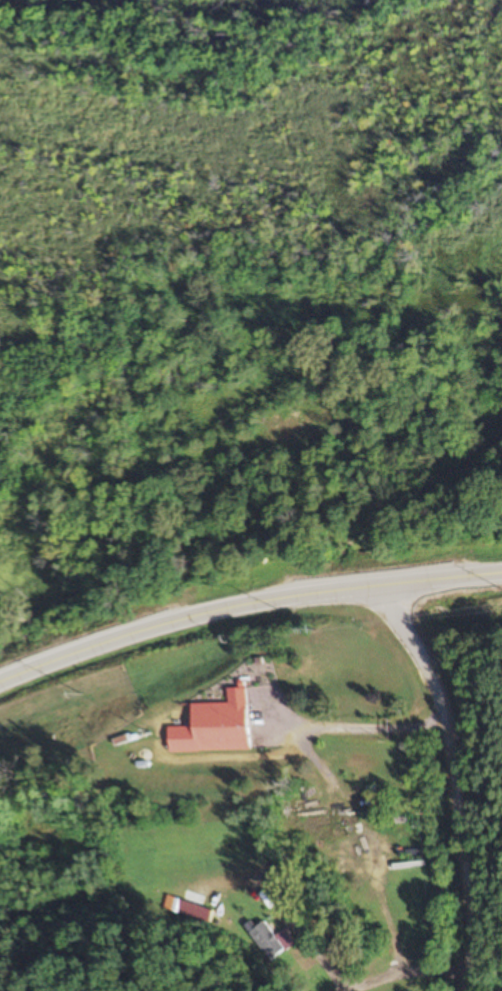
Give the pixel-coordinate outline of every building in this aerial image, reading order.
[(169,752),(250,751),(249,719),(281,719),(281,706),(276,706),(276,689),(229,690),(229,704),(192,704),(192,727),(169,727),(169,752)] [(283,928),(273,935),(263,920),(246,933),(267,962),(294,943),(283,928)]
